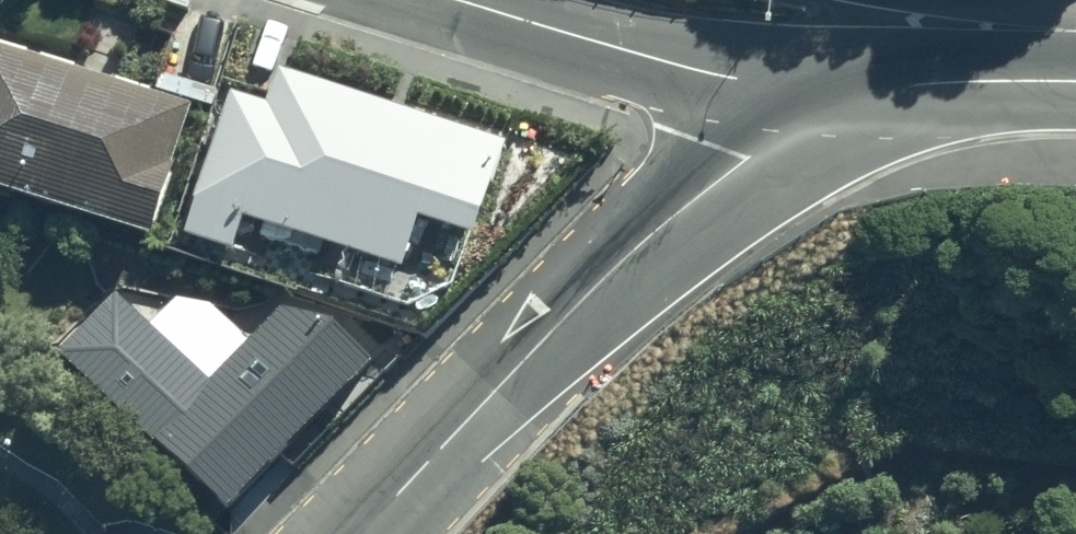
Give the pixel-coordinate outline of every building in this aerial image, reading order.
[(0,46),(0,190),(153,236),(192,107),(0,46)] [(264,103),(231,93),(183,238),(233,255),(244,219),(403,273),(420,222),(477,241),(509,145),(276,67),(264,103)] [(231,513),(373,361),(333,326),(281,309),(212,385),(115,293),(58,352),(231,513)]
